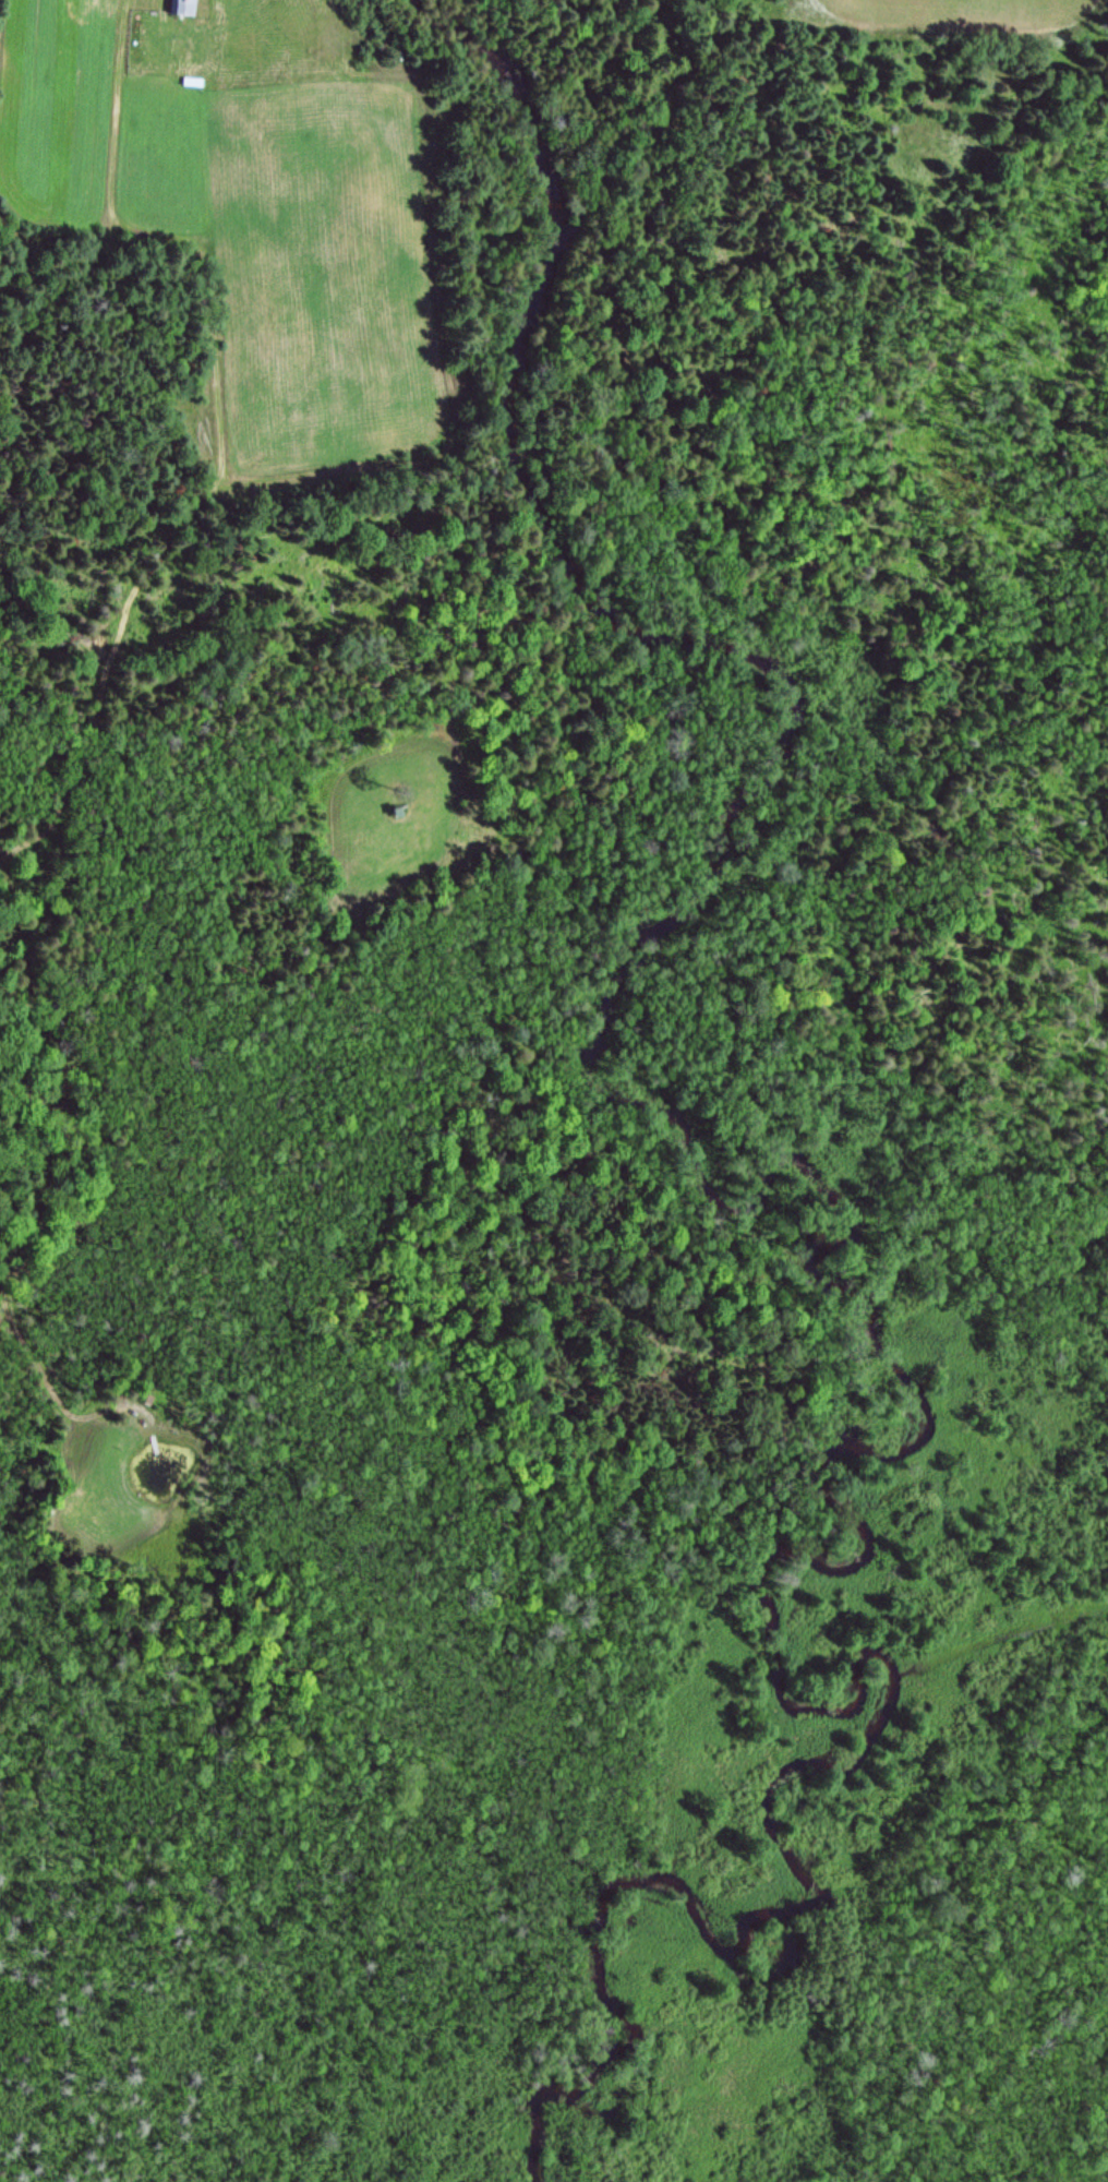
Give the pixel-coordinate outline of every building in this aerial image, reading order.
[(168,10),(192,10),(192,0),(168,0),(168,10)]
